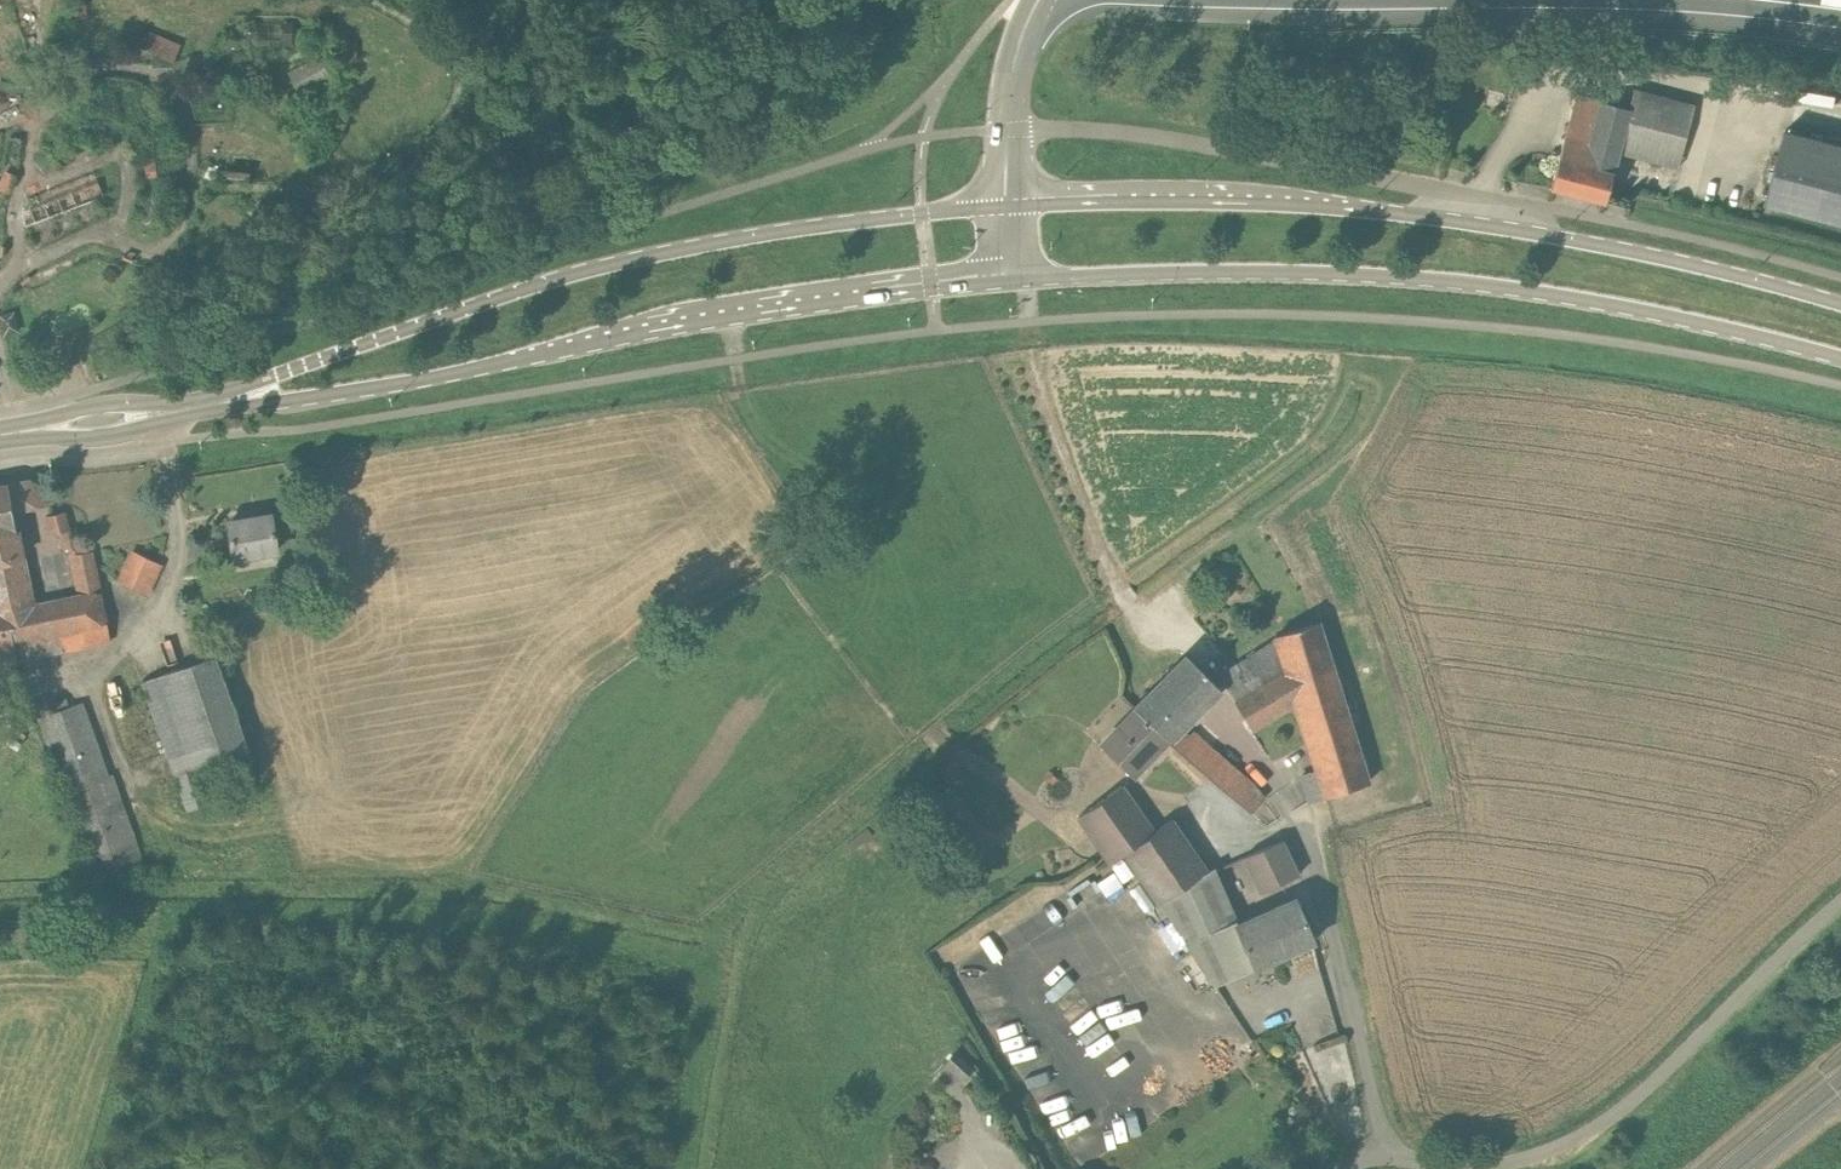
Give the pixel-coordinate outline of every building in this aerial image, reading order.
[(148,27),(141,46),(178,60),(185,41),(148,27)] [(301,90),(333,77),(324,55),(292,69),(301,90)] [(1678,168),(1695,105),(1634,89),(1629,108),(1576,95),(1551,188),(1605,203),(1618,153),(1678,168)] [(1786,129),(1766,204),(1840,223),(1840,144),(1786,129)] [(98,169),(25,199),(36,224),(108,194),(98,169)] [(12,509),(7,485),(0,487),(0,615),(6,614),(36,608),(35,602),(21,529),(16,530),(12,509)] [(53,535),(61,533),(70,531),(65,511),(48,515),(53,535)] [(233,563),(277,556),(271,515),(226,521),(233,563)] [(107,607),(92,551),(80,554),(78,547),(69,549),(71,556),(68,556),(76,594),(35,602),(36,608),(6,614),(10,645),(0,647),(0,649),(5,667),(111,641),(107,607)] [(159,565),(134,553),(119,583),(144,595),(159,565)] [(10,645),(6,614),(0,615),(0,647),(10,645)] [(1367,784),(1317,621),(1275,635),(1219,675),(1236,704),(1251,728),(1296,700),(1317,770),(1301,777),(1310,803),(1367,784)] [(1136,707),(1167,741),(1220,688),(1187,655),(1136,707)] [(214,656),(165,674),(199,768),(248,749),(214,656)] [(109,775),(83,702),(37,718),(79,837),(128,819),(112,773),(109,775)] [(1167,741),(1136,707),(1100,744),(1133,776),(1167,741)] [(1251,812),(1264,799),(1253,784),(1195,734),(1177,750),(1251,812)] [(1152,830),(1121,786),(1078,816),(1110,863),(1125,853),(1152,830)] [(1207,872),(1170,818),(1152,830),(1125,853),(1124,854),(1161,906),(1162,905),(1207,872)] [(1259,894),(1300,875),(1282,840),(1242,859),(1259,894)] [(1207,872),(1162,905),(1206,971),(1215,985),(1216,986),(1255,969),(1238,923),(1214,868),(1207,872)] [(1313,942),(1295,899),(1238,923),(1255,969),(1313,942)] [(963,1083),(975,1068),(956,1051),(943,1064),(963,1083)]
